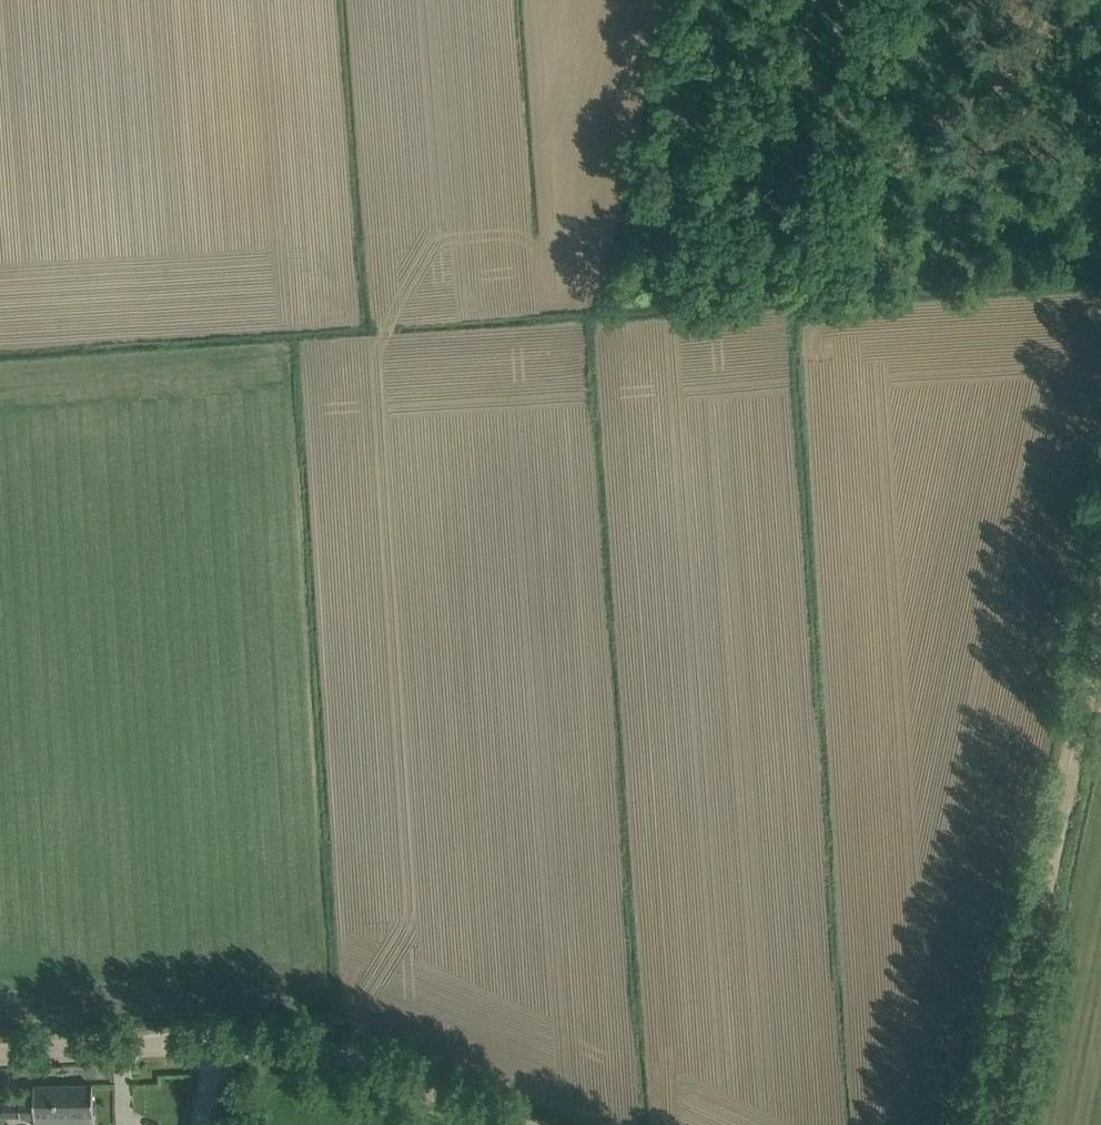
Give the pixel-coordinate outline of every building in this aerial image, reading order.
[(20,1101),(20,1111),(20,1116),(35,1116),(35,1124),(94,1124),(93,1115),(93,1086),(93,1085),(34,1086),(34,1101),(20,1101)]
